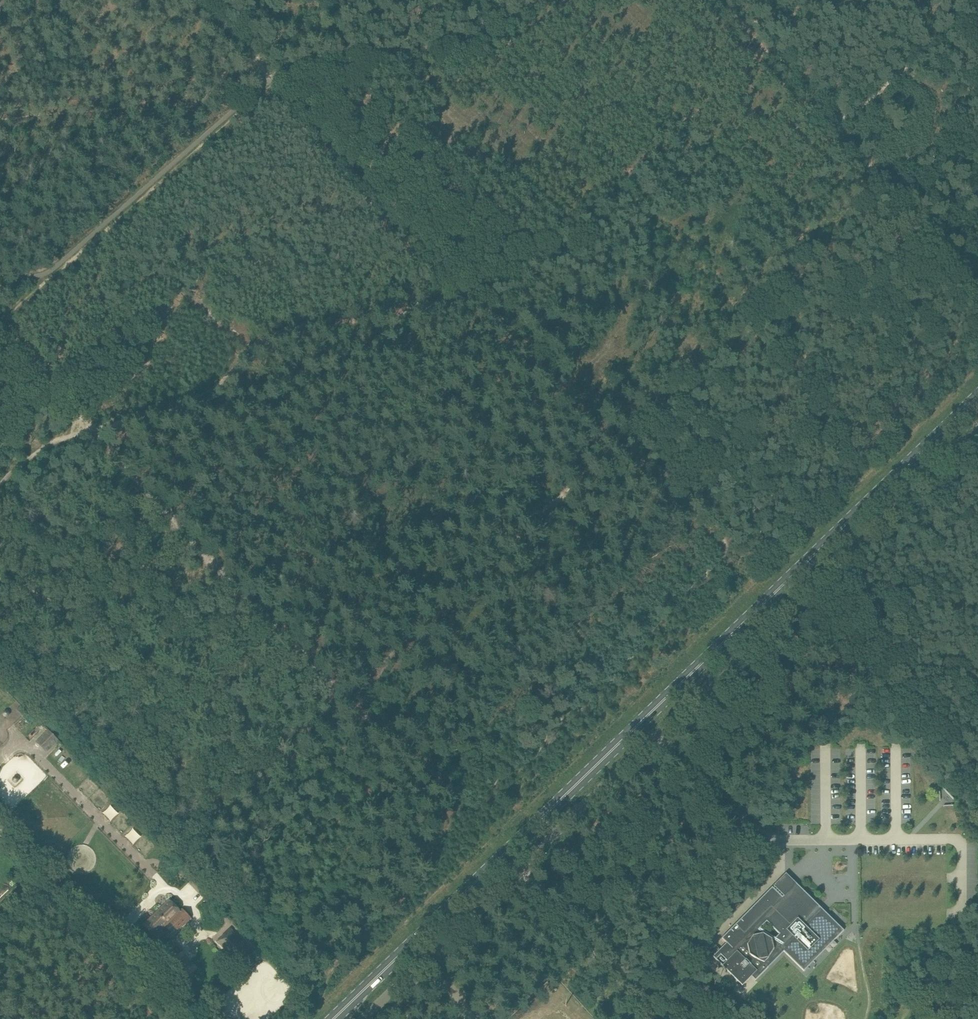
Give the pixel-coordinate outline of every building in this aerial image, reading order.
[(53,733),(49,736),(41,745),(47,752),(56,743),(54,741),(57,737),(53,733)] [(835,940),(844,930),(843,929),(842,930),(796,884),(783,897),(772,887),(722,938),(730,947),(724,953),(720,949),(713,956),(722,965),(722,966),(743,985),(747,981),(752,976),(756,980),(784,951),(804,971),(805,970),(802,967),(832,937),(835,940)] [(188,914),(183,908),(181,911),(170,900),(144,924),(155,936),(165,926),(170,931),(188,914)] [(229,934),(224,938),(218,944),(235,962),(246,952),(248,953),(255,946),(235,925),(227,932),(229,934)] [(171,963),(185,977),(196,967),(182,953),(171,963)]
